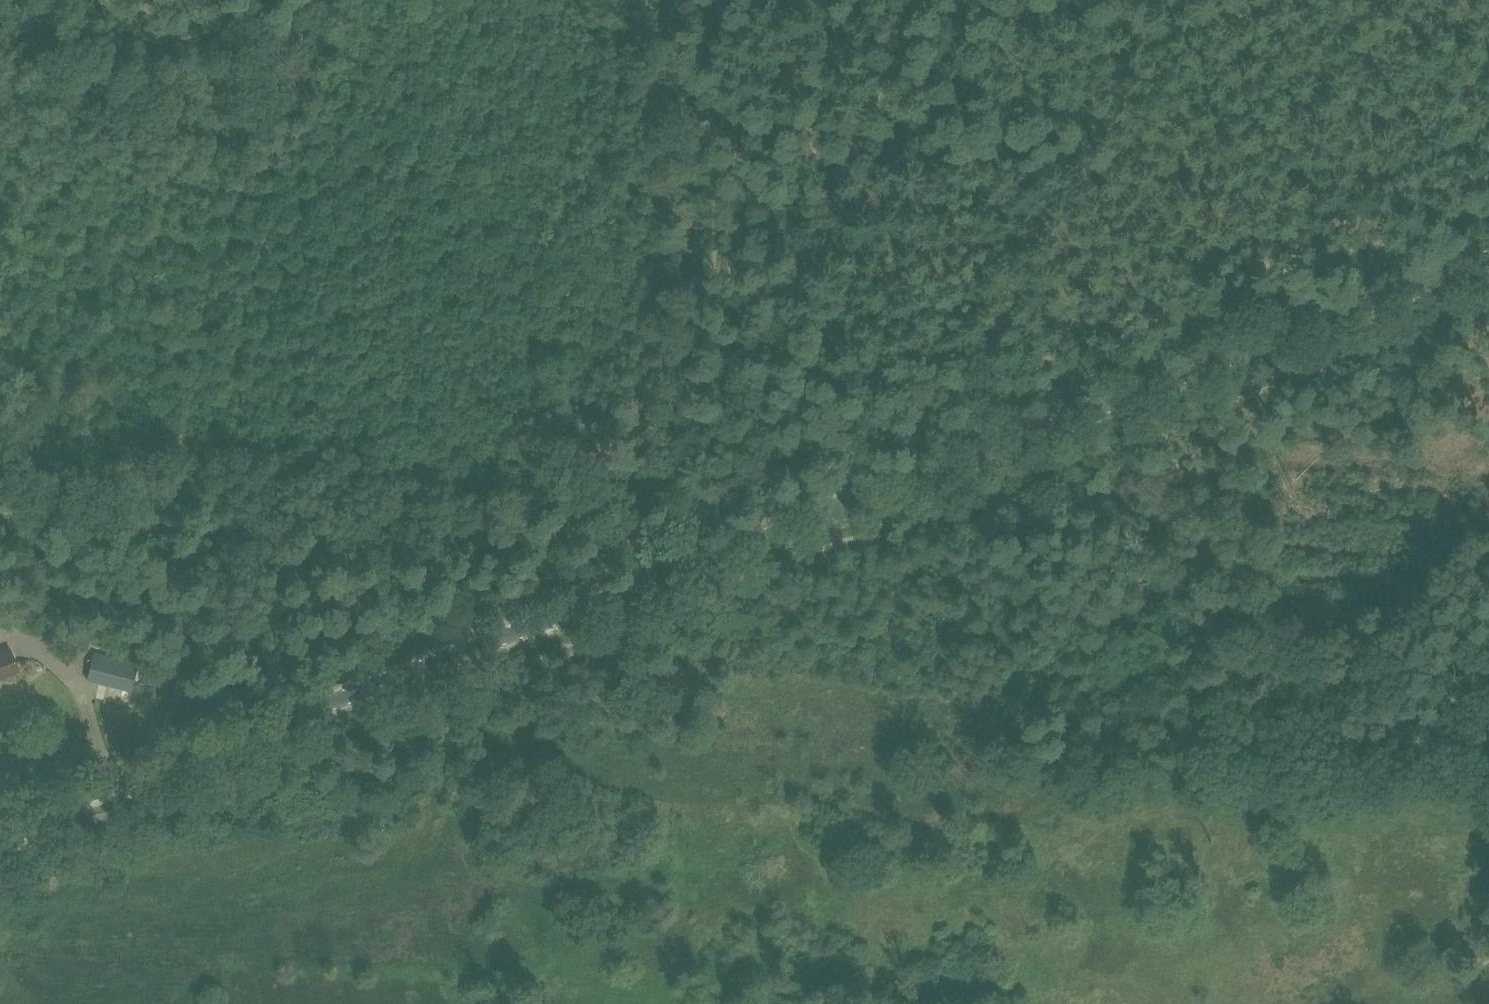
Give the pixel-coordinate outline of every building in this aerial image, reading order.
[(19,672),(10,648),(0,652),(0,679),(19,672)] [(130,662),(93,653),(86,678),(123,688),(130,662)]
